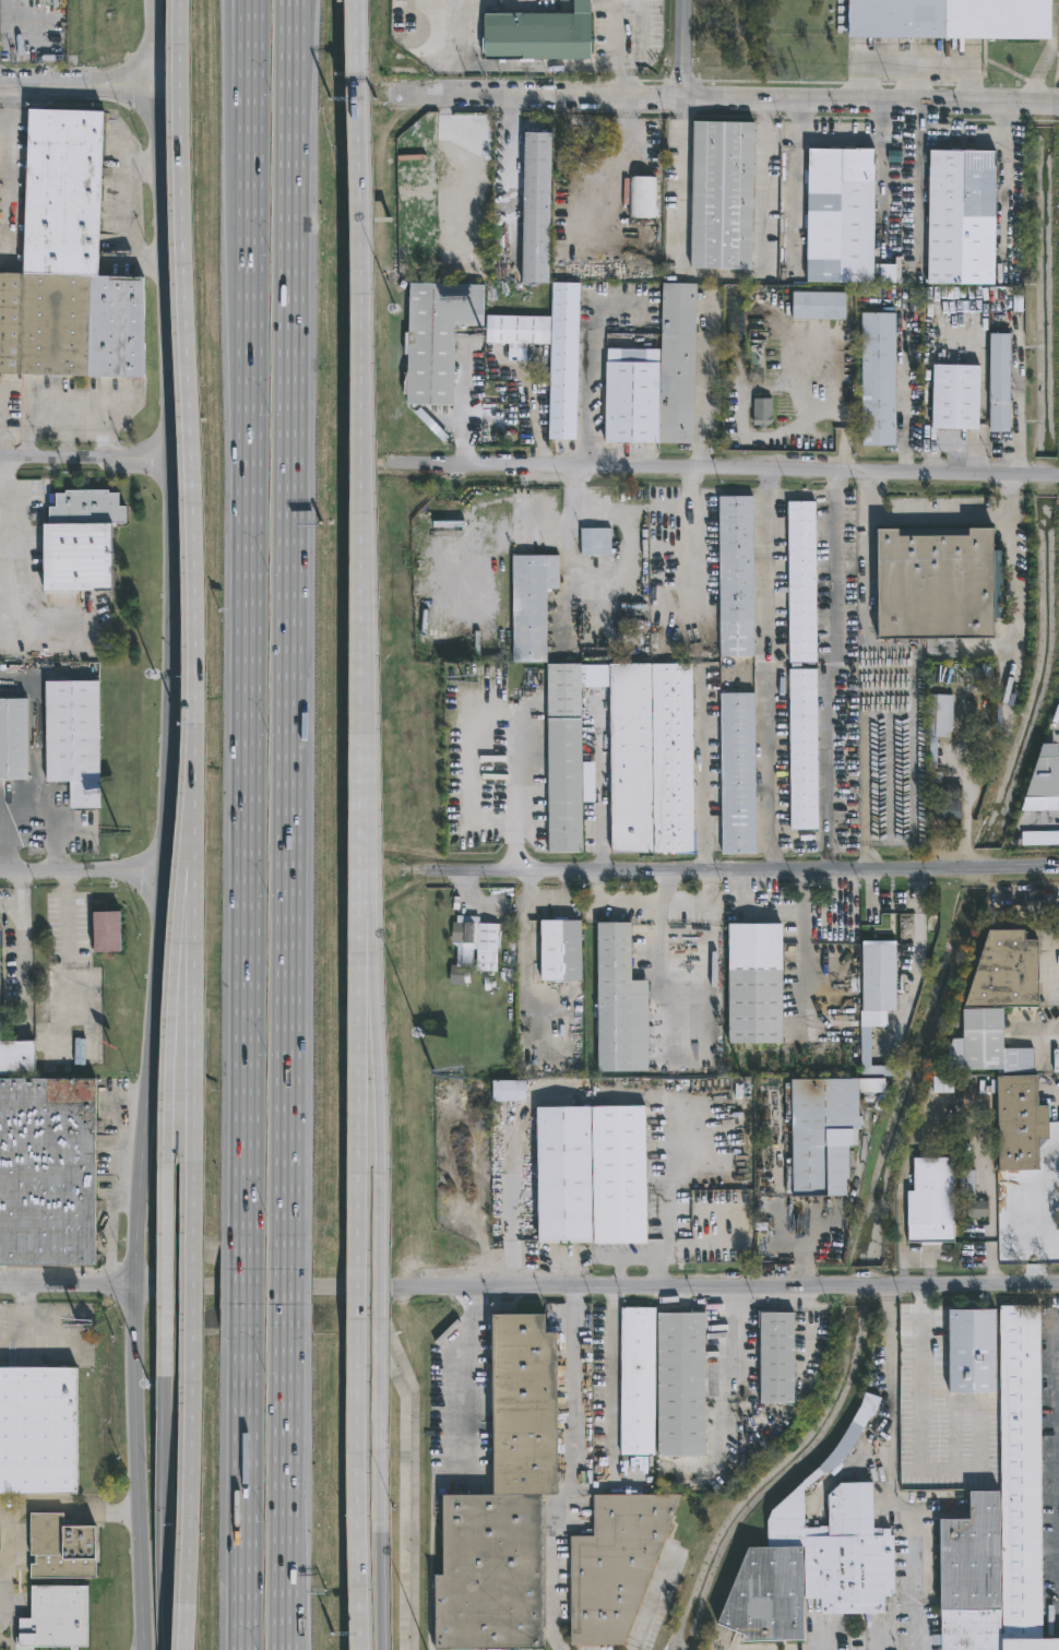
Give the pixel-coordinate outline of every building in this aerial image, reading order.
[(575,14),(575,0),(592,0),(594,60),(486,60),(486,14),(575,14)] [(852,38),(852,0),(1047,0),(1047,39),(852,38)] [(156,376),(0,370),(0,269),(24,270),(31,111),(106,115),(100,273),(159,276),(156,376)] [(757,124),(753,269),(693,268),(697,122),(757,124)] [(549,132),(546,283),(520,283),(523,131),(549,132)] [(600,158),(574,158),(574,144),(600,143),(600,158)] [(876,147),(873,263),(893,264),(893,283),(806,282),(807,227),(801,227),(801,214),(807,214),(807,183),(802,183),(802,168),(808,168),(809,146),(876,147)] [(995,151),(992,285),(926,284),(928,150),(995,151)] [(653,175),(653,176),(656,176),(655,217),(629,216),(630,177),(635,177),(636,175),(639,175),(639,171),(651,171),(651,174),(653,175)] [(580,283),(575,439),(548,438),(552,282),(580,283)] [(659,348),(662,283),(697,284),(693,443),(658,442),(659,348)] [(484,285),(483,324),(454,324),(454,406),(407,405),(407,396),(405,396),(405,375),(407,375),(407,356),(404,356),(404,334),(407,334),(407,317),(405,317),(405,284),(484,285)] [(728,355),(725,355),(724,290),(745,290),(746,354),(728,355)] [(844,293),(843,320),(789,319),(790,292),(844,293)] [(887,447),(861,447),(860,312),(894,312),(895,447),(887,447)] [(549,345),(485,343),(486,316),(550,318),(549,345)] [(1008,432),(988,431),(989,334),(1010,334),(1008,432)] [(658,442),(604,441),(606,348),(659,348),(658,442)] [(980,366),(979,429),(931,428),(931,424),(920,424),(921,388),(931,388),(932,364),(980,366)] [(764,425),(764,430),(758,430),(758,426),(751,426),(751,399),(771,397),(770,425),(764,425)] [(114,489),(112,492),(123,494),(123,507),(131,507),(130,524),(120,524),(119,594),(48,593),(49,525),(52,525),(52,507),(59,507),(59,495),(69,495),(69,489),(114,489)] [(752,656),(719,656),(718,496),(751,496),(752,656)] [(813,663),(786,664),(784,503),(812,502),(813,663)] [(612,555),(582,556),(582,529),(612,529),(612,555)] [(992,529),(993,639),(877,640),(876,530),(897,530),(897,536),(967,536),(967,529),(992,529)] [(546,662),(512,662),(511,555),(558,555),(559,589),(550,589),(550,592),(546,592),(546,662)] [(581,853),(548,853),(546,664),(580,664),(581,853)] [(692,852),(610,853),(608,664),(690,664),(692,852)] [(817,830),(788,831),(787,670),(816,669),(817,830)] [(99,680),(102,808),(70,809),(70,782),(47,782),(46,681),(99,680)] [(757,853),(722,854),(719,692),(754,692),(757,853)] [(954,692),(953,731),(947,731),(947,736),(927,735),(928,692),(954,692)] [(28,779),(0,779),(0,698),(28,698),(28,779)] [(1056,794),(1051,795),(1051,797),(1039,797),(1039,795),(1023,794),(1039,741),(1055,741),(1054,755),(1056,755),(1056,794)] [(964,785),(963,799),(959,799),(959,803),(963,803),(962,821),(929,820),(931,784),(964,785)] [(122,952),(95,952),(94,912),(121,912),(122,952)] [(480,916),(480,923),(500,925),(497,972),(476,971),(478,949),(475,949),(474,968),(466,966),(466,971),(472,971),(471,984),(464,983),(464,985),(451,985),(452,965),(457,965),(459,948),(453,943),(454,922),(457,922),(457,915),(480,916)] [(581,981),(544,981),(543,921),(583,921),(583,981),(581,981)] [(628,923),(628,982),(644,982),(644,1072),(594,1072),(594,923),(628,923)] [(725,1043),(724,923),(777,923),(778,1043),(725,1043)] [(1025,931),(1025,940),(1038,940),(1038,1008),(1003,1008),(1004,1030),(1001,1030),(1001,1048),(1031,1048),(1031,1073),(1002,1075),(1002,1070),(947,1069),(947,1053),(951,1040),(962,1040),(962,1031),(964,1031),(964,1010),(965,1010),(990,931),(1025,931)] [(899,1011),(865,1011),(865,943),(899,943),(899,1011)] [(36,1076),(0,1076),(0,1004),(1,1043),(35,1042),(36,1076)] [(869,1025),(869,1065),(893,1065),(893,1076),(859,1077),(858,1025),(869,1025)] [(1039,1076),(1039,1106),(1052,1106),(1052,1140),(1049,1140),(1043,1147),(1044,1171),(1002,1172),(1000,1077),(1039,1076)] [(97,1267),(0,1266),(0,1078),(97,1080),(97,1117),(97,1121),(100,1121),(100,1131),(98,1131),(97,1201),(100,1201),(100,1211),(97,1211),(97,1255),(99,1255),(99,1265),(97,1265),(97,1267)] [(954,1094),(954,1078),(933,1078),(933,1094),(954,1094)] [(857,1093),(858,1118),(860,1118),(860,1126),(858,1126),(858,1130),(857,1130),(857,1148),(847,1148),(847,1180),(844,1180),(844,1197),(792,1198),(789,1080),(882,1079),(883,1092),(857,1093)] [(521,1100),(489,1101),(489,1080),(520,1080),(521,1100)] [(640,1124),(642,1243),(588,1244),(588,1241),(533,1242),(531,1107),(640,1105),(640,1124)] [(952,1243),(911,1243),(909,1191),(917,1191),(916,1159),(956,1158),(956,1243),(952,1243)] [(1039,1637),(1058,1636),(1058,1649),(984,1649),(940,1649),(940,1643),(929,1643),(929,1633),(939,1633),(939,1517),(971,1517),(971,1489),(999,1488),(998,1394),(949,1394),(948,1311),(998,1311),(998,1306),(1038,1306),(1039,1637)] [(653,1308),(653,1314),(701,1314),(702,1457),(619,1455),(619,1308),(653,1308)] [(790,1401),(757,1401),(755,1315),(788,1314),(790,1401)] [(535,1496),(535,1649),(428,1649),(428,1577),(436,1577),(436,1496),(484,1496),(485,1315),(538,1315),(538,1332),(551,1332),(551,1496),(535,1496)] [(83,1498),(1,1498),(1,1372),(84,1373),(83,1498)] [(801,1489),(801,1528),(816,1528),(816,1526),(825,1526),(825,1495),(838,1483),(871,1483),(871,1529),(889,1528),(889,1535),(892,1535),(892,1596),(882,1596),(882,1613),(818,1613),(818,1600),(802,1600),(802,1640),(741,1640),(742,1634),(716,1623),(748,1546),(764,1546),(764,1520),(769,1510),(830,1453),(859,1405),(861,1394),(879,1400),(872,1417),(866,1421),(836,1465),(801,1489)] [(626,1643),(572,1643),(572,1534),(596,1534),(595,1494),(682,1493),(626,1643)] [(66,1511),(66,1524),(97,1524),(97,1558),(95,1558),(95,1578),(32,1578),(32,1563),(36,1563),(36,1555),(31,1555),(32,1511),(66,1511)] [(79,1646),(79,1649),(71,1649),(71,1647),(34,1646),(34,1649),(17,1649),(17,1636),(20,1636),(21,1617),(32,1617),(32,1584),(88,1584),(88,1646),(79,1646)]
